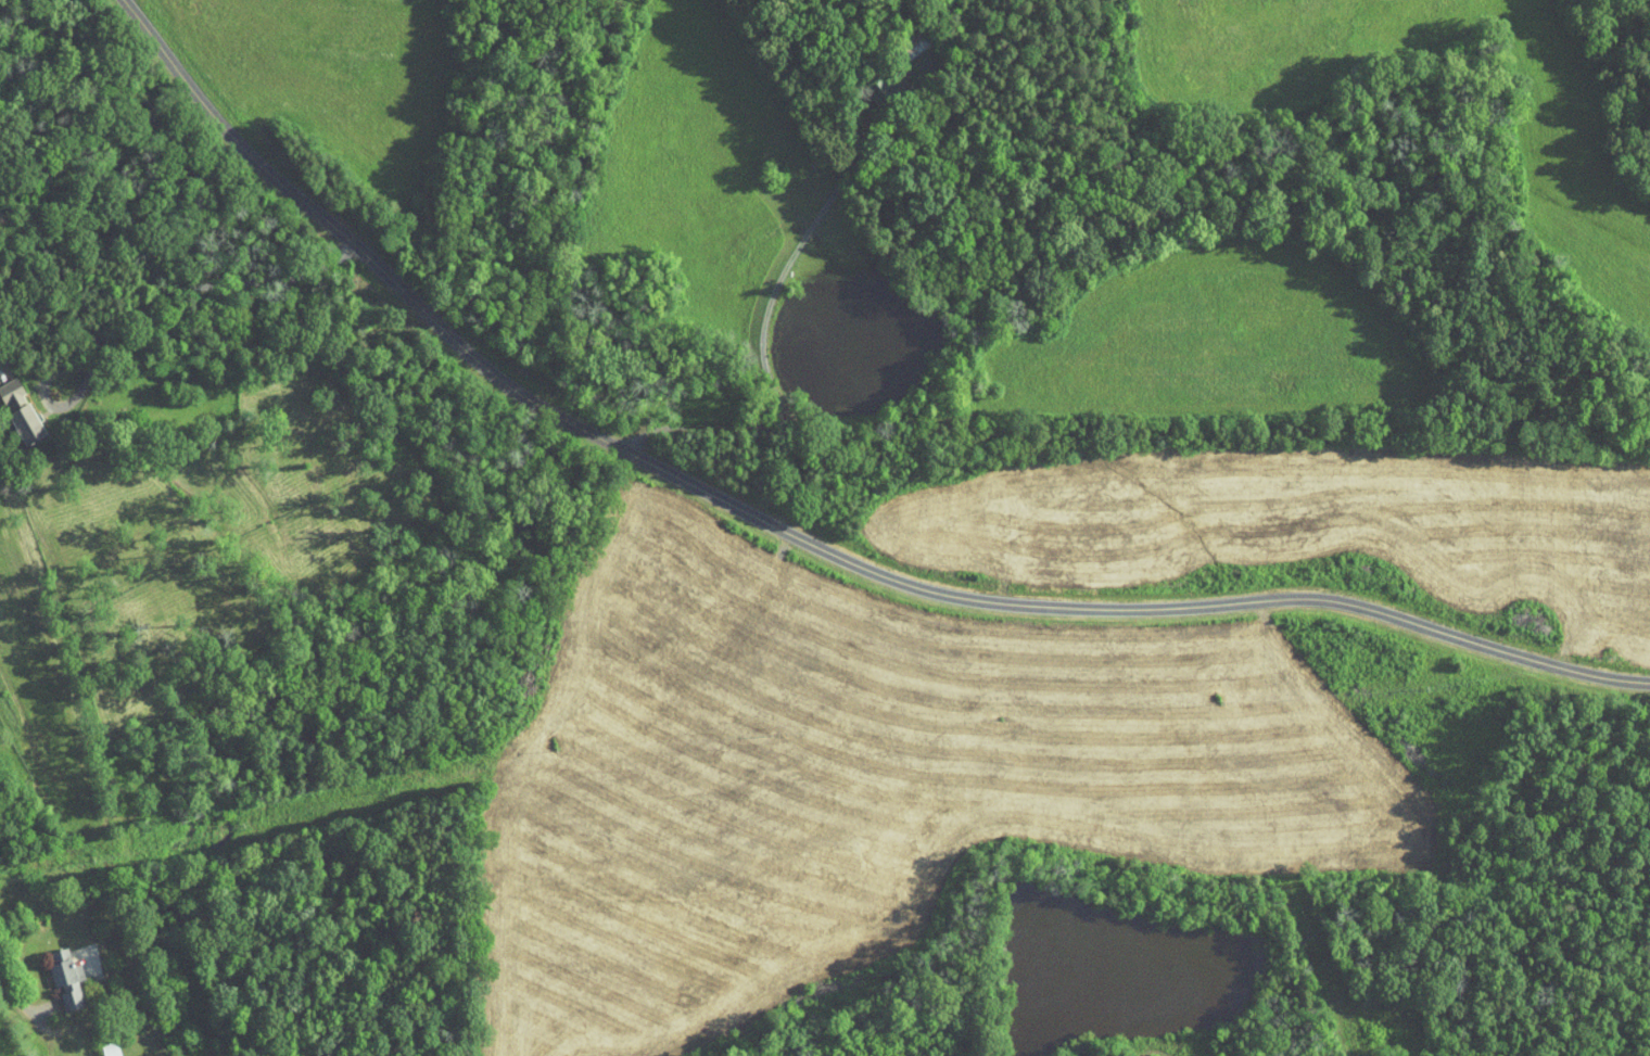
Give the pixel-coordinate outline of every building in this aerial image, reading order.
[(16,440),(36,428),(13,386),(14,386),(5,370),(0,372),(0,411),(16,440)] [(44,981),(48,980),(54,1006),(74,1001),(67,975),(74,973),(71,958),(61,960),(57,941),(36,947),(44,981)] [(95,1055),(112,1055),(109,1035),(92,1037),(95,1055)]
